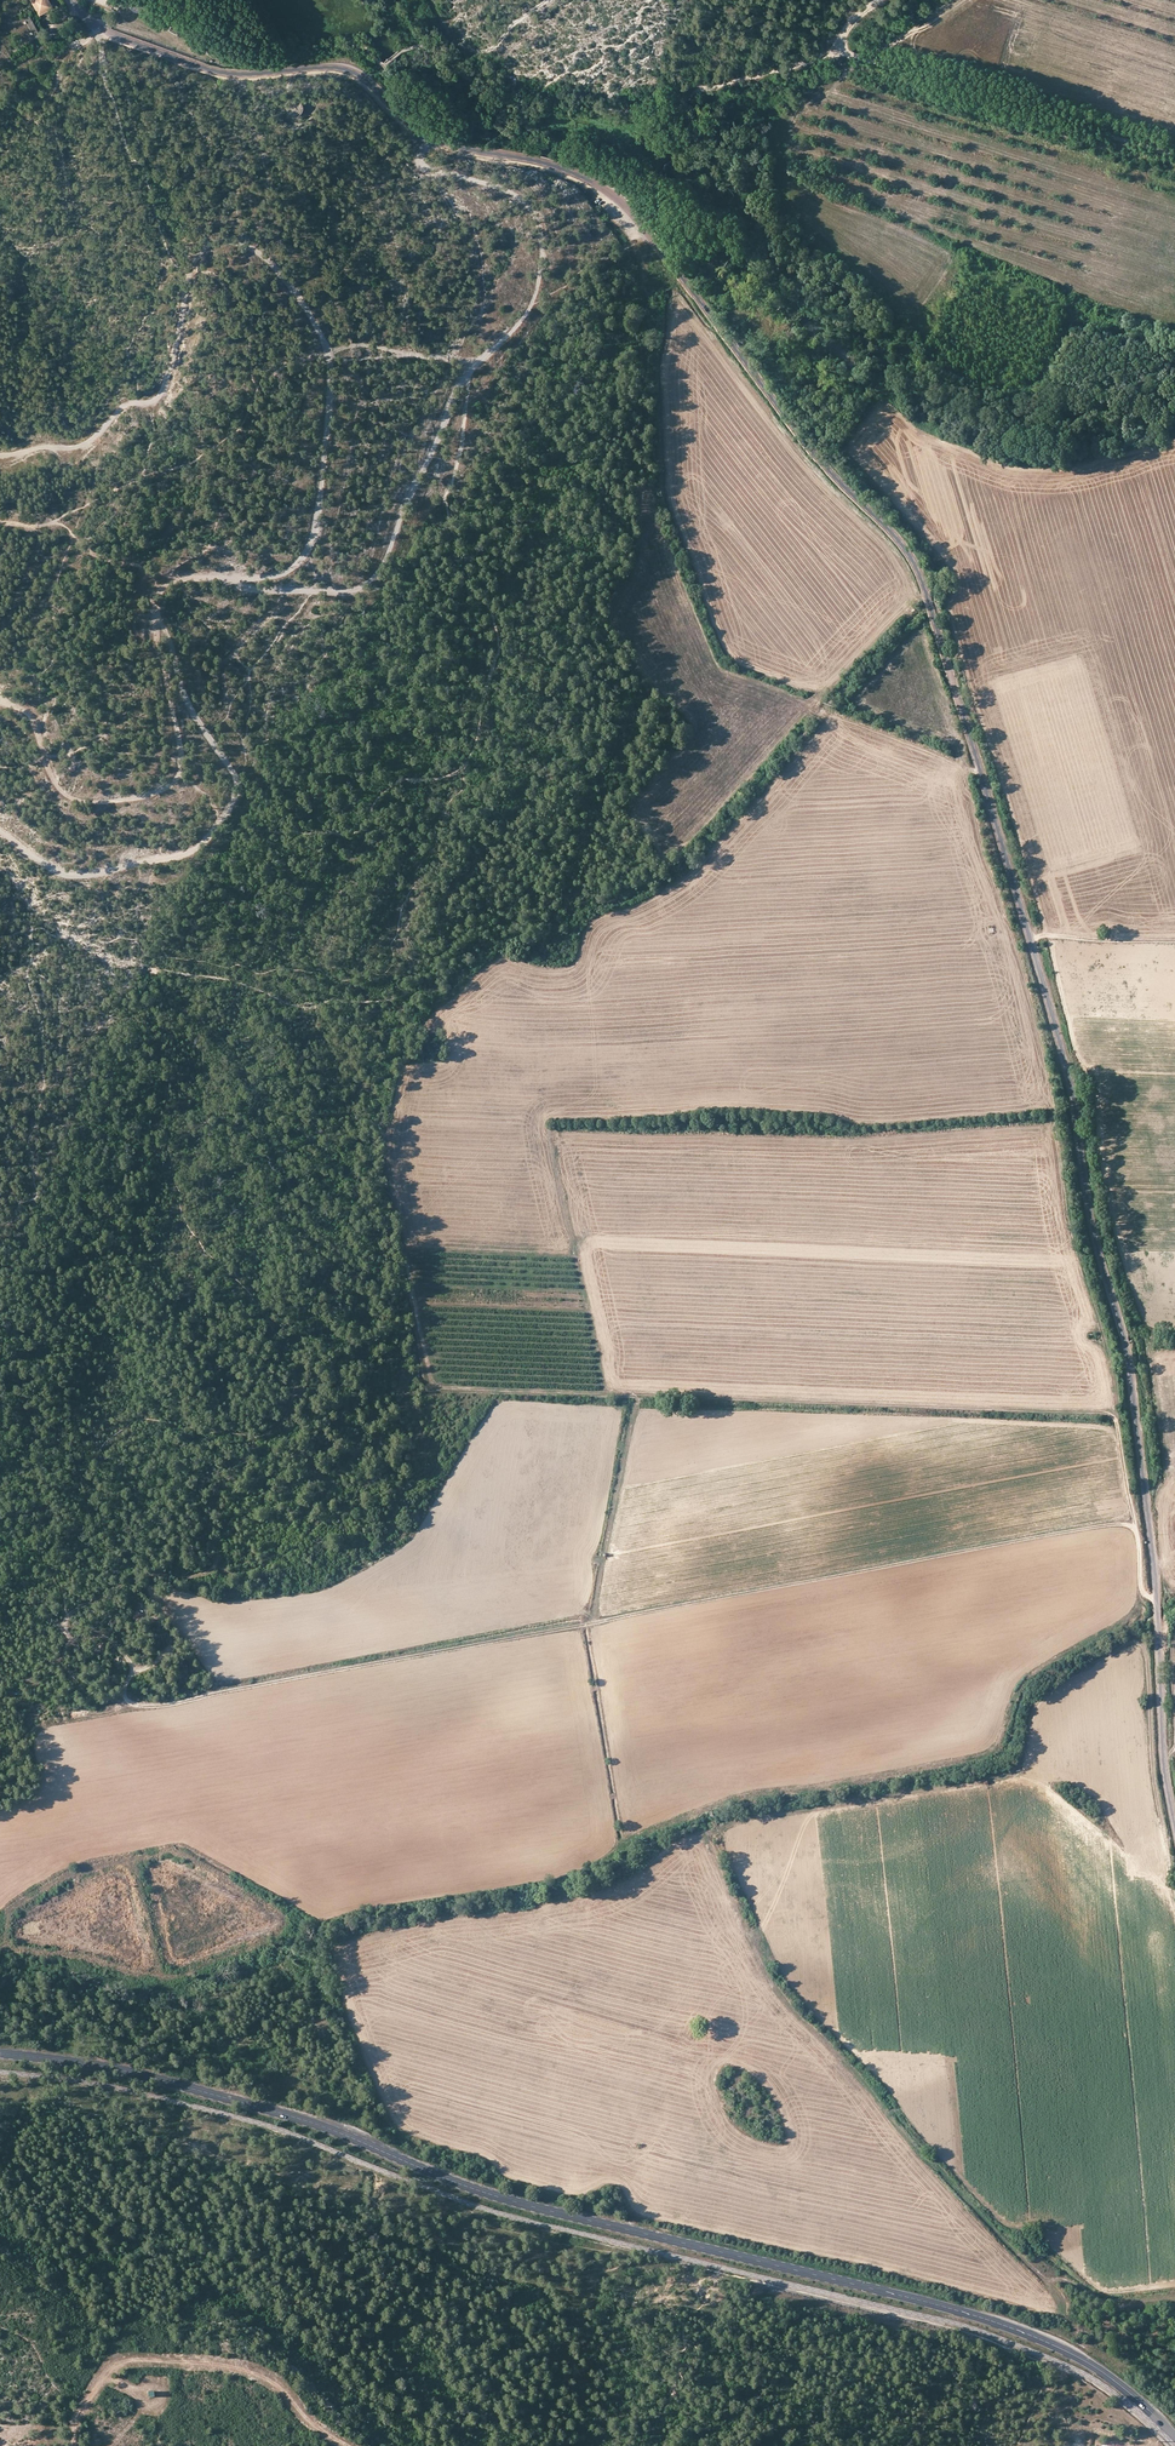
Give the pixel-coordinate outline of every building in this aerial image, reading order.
[(39,14),(52,7),(48,0),(31,0),(39,14)] [(152,11),(134,1),(130,7),(136,11),(137,10),(149,17),(152,11)] [(29,13),(22,16),(24,22),(17,25),(25,42),(39,36),(29,13)] [(179,30),(171,25),(168,30),(177,35),(179,30)] [(167,70),(155,66),(153,72),(165,76),(167,70)] [(292,99),(291,99),(290,99),(288,100),(287,101),(287,102),(286,103),(285,104),(285,106),(285,107),(285,108),(286,109),(286,111),(287,112),(288,113),(289,113),(290,114),(292,114),(293,114),(294,114),(296,114),(297,113),(298,113),(299,112),(300,111),(300,109),(301,108),(301,107),(301,105),(301,104),(300,103),(299,102),(298,101),(297,100),(296,99),(295,99),(294,99),(292,99)] [(144,1614),(134,1612),(133,1620),(142,1622),(144,1614)] [(153,2392),(146,2393),(147,2400),(155,2399),(153,2392)]
